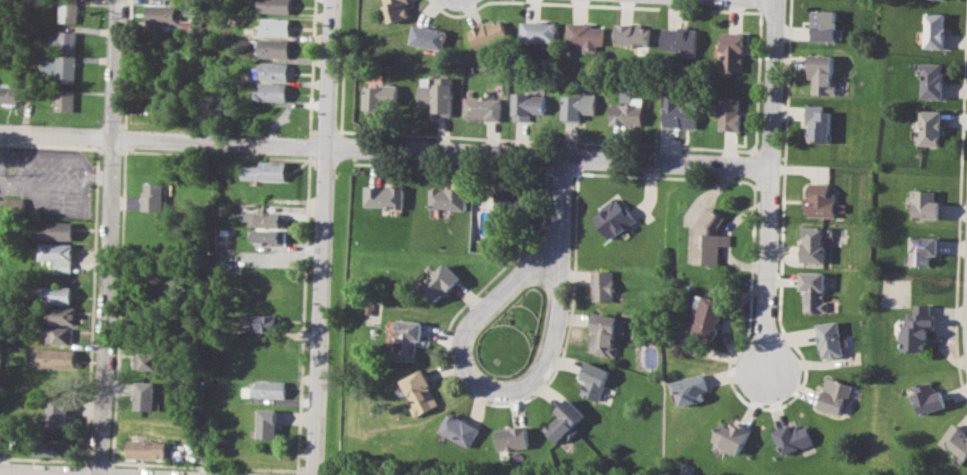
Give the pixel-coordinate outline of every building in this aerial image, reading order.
[(60,0),(80,0),(79,22),(60,21),(60,0)] [(251,3),(251,0),(292,0),(291,13),(257,11),(257,3),(251,3)] [(386,4),(385,0),(410,0),(411,3),(406,4),(411,17),(390,24),(384,5),(386,4)] [(147,4),(175,5),(174,11),(181,11),(181,19),(192,20),(192,29),(177,29),(177,24),(146,23),(147,4)] [(186,20),(194,19),(193,5),(187,6),(187,11),(185,11),(186,20)] [(811,9),(836,10),(835,27),(842,27),(842,38),(835,38),(835,42),(810,41),(811,9)] [(924,11),(945,12),(944,48),(922,47),(924,11)] [(263,17),(289,18),(289,35),(259,33),(259,24),(263,24),(263,17)] [(470,29),(495,18),(496,22),(502,20),(509,37),(479,50),(470,29)] [(524,21),(558,22),(557,42),(523,40),(524,21)] [(568,43),(569,21),(595,22),(595,27),(605,27),(604,44),(598,43),(597,52),(586,51),(586,44),(568,43)] [(618,22),(643,23),(643,27),(653,28),(652,45),(617,44),(618,22)] [(411,42),(415,24),(448,30),(444,49),(411,42)] [(664,48),(665,26),(680,27),(680,24),(690,25),(690,28),(697,29),(695,56),(680,54),(680,49),(664,48)] [(60,29),(78,30),(77,51),(51,50),(52,34),(60,34),(60,29)] [(723,71),(724,32),(745,32),(744,71),(723,71)] [(239,37),(288,40),(287,58),(256,56),(256,51),(238,50),(239,37)] [(808,53),(832,54),(832,83),(836,83),(836,93),(813,92),(813,78),(807,77),(808,53)] [(41,58),(47,54),(77,55),(76,84),(57,83),(58,72),(47,72),(40,66),(41,58)] [(259,61),(288,62),(287,81),(258,79),(259,61)] [(922,62),(944,63),(943,98),(921,97),(922,62)] [(421,104),(422,85),(438,86),(438,77),(453,77),(452,115),(435,114),(435,104),(421,104)] [(2,82),(20,82),(19,102),(1,101),(2,82)] [(365,110),(367,85),(381,86),(382,82),(399,84),(397,106),(383,105),(382,111),(365,110)] [(262,83),(287,84),(286,101),(254,100),(254,89),(261,89),(262,83)] [(58,88),(76,89),(75,109),(57,109),(58,88)] [(513,119),(515,91),(547,94),(546,113),(531,112),(530,120),(513,119)] [(564,120),(565,96),(579,96),(579,92),(597,93),(596,113),(581,112),(581,121),(564,120)] [(667,125),(668,92),(680,92),(679,105),(699,106),(698,127),(667,125)] [(466,96),(503,98),(502,120),(487,120),(487,117),(466,116),(466,96)] [(613,104),(633,104),(633,97),(644,97),(643,124),(613,123),(613,104)] [(721,129),(721,115),(718,115),(719,104),(723,104),(723,97),(740,97),(739,113),(743,113),(743,130),(721,129)] [(809,139),(810,121),(806,120),(807,104),(824,105),(824,110),(831,110),(829,140),(809,139)] [(920,109),(942,110),(940,144),(919,143),(920,109)] [(260,159),(287,161),(286,180),(244,178),(244,164),(260,165),(260,159)] [(142,210),(142,190),(146,190),(146,181),(166,181),(165,211),(142,210)] [(806,216),(807,206),(802,205),(803,195),(809,195),(810,181),(830,182),(829,193),(835,194),(835,203),(846,204),(846,212),(836,211),(835,218),(806,216)] [(366,185),(405,187),(404,207),(365,206),(366,185)] [(431,187),(466,188),(465,210),(430,208),(431,187)] [(910,188),(936,190),(936,201),(940,201),(939,218),(912,217),(913,197),(910,197),(910,188)] [(522,191),(494,192),(495,206),(522,205),(522,191)] [(596,218),(608,209),(604,204),(617,195),(625,206),(629,203),(640,220),(611,240),(596,218)] [(8,198),(8,210),(26,211),(27,199),(8,198)] [(696,262),(697,223),(710,205),(726,217),(720,226),(720,233),(731,233),(730,245),(720,244),(720,262),(696,262)] [(245,212),(285,214),(284,227),(249,226),(250,220),(245,220),(245,212)] [(37,221),(73,223),(72,239),(37,238),(37,221)] [(802,260),(803,227),(823,227),(823,246),(827,246),(826,261),(802,260)] [(253,229),(286,230),(286,245),(253,244),(253,229)] [(907,263),(908,234),(937,235),(936,255),(931,254),(930,264),(907,263)] [(40,242),(74,243),(72,271),(53,270),(54,259),(40,258),(40,242)] [(421,286),(447,261),(461,276),(435,301),(421,286)] [(592,268),(613,270),(611,301),(591,300),(592,268)] [(803,309),(804,290),(799,290),(800,270),(825,271),(823,300),(828,301),(827,310),(803,309)] [(36,285),(72,287),(71,303),(35,301),(36,285)] [(697,329),(705,294),(726,299),(718,334),(697,329)] [(900,350),(901,325),(905,325),(906,311),(914,312),(914,304),(929,304),(929,314),(934,314),(934,327),(928,327),(927,351),(900,350)] [(45,306),(74,307),(73,323),(42,322),(42,312),(45,312),(45,306)] [(586,350),(593,311),(616,315),(611,344),(615,345),(613,355),(586,350)] [(246,314),(280,315),(280,332),(245,331),(246,314)] [(393,358),(394,346),(399,347),(401,319),(424,321),(423,339),(417,339),(415,360),(393,358)] [(822,357),(816,322),(839,319),(844,354),(822,357)] [(47,327),(72,328),(72,344),(46,343),(47,327)] [(40,348),(75,350),(74,367),(39,365),(40,348)] [(134,353),(160,353),(159,368),(133,368),(134,353)] [(577,376),(584,359),(608,369),(595,399),(580,393),(585,379),(577,376)] [(402,379),(424,368),(442,404),(417,417),(412,407),(415,406),(402,379)] [(670,382),(706,372),(711,388),(705,389),(708,400),(684,407),(679,391),(673,392),(670,382)] [(817,406),(828,376),(851,385),(840,415),(817,406)] [(242,386),(251,387),(252,382),(257,383),(257,379),(286,380),(285,398),(242,396),(242,386)] [(138,380),(154,381),(153,411),(136,410),(138,380)] [(910,395),(915,393),(913,385),(929,380),(931,387),(935,385),(937,391),(942,389),(948,407),(920,416),(915,400),(912,401),(910,395)] [(542,428),(556,414),(552,410),(568,395),(585,413),(572,425),(577,430),(567,439),(563,435),(556,442),(542,428)] [(50,399),(68,399),(67,429),(49,428),(50,399)] [(259,409),(276,409),(275,425),(258,424),(259,409)] [(440,431),(450,412),(479,428),(469,447),(440,431)] [(711,440),(721,421),(728,425),(730,422),(735,424),(737,420),(752,428),(737,454),(711,440)] [(953,421),(966,432),(966,456),(965,459),(949,447),(947,448),(938,441),(953,421)] [(771,431),(794,422),(797,429),(807,425),(814,445),(781,458),(771,431)] [(495,429),(525,425),(528,447),(497,451),(495,429)] [(129,438),(167,440),(166,459),(128,457),(129,438)] [(39,439),(72,441),(71,457),(38,455),(39,439)]
